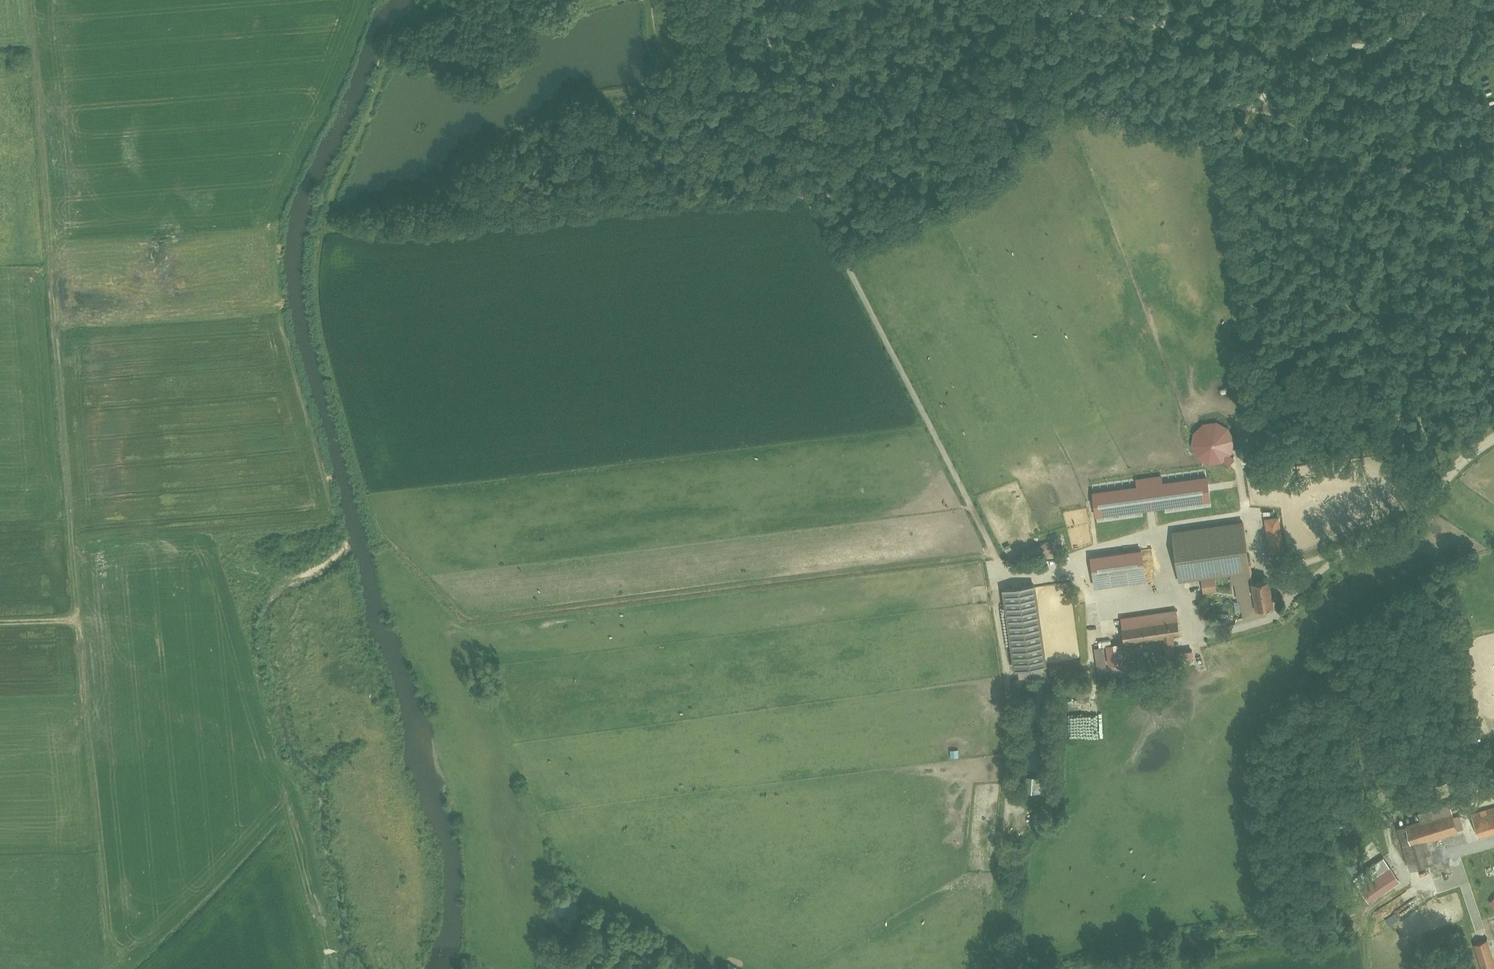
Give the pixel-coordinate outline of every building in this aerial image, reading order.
[(1206,424),(1198,431),(1192,446),(1199,457),(1210,463),(1222,462),(1224,460),(1224,454),(1232,454),(1234,440),(1228,428),(1218,423),(1206,424)] [(1232,454),(1224,454),(1224,460),(1229,464),(1235,458),(1232,454)] [(1206,476),(1094,491),(1097,517),(1210,502),(1206,476)] [(1282,550),(1278,518),(1266,519),(1271,551),(1282,550)] [(1231,573),(1250,570),(1243,522),(1173,531),(1180,580),(1231,573)] [(1142,549),(1091,556),(1095,581),(1145,574),(1142,549)] [(1250,570),(1231,573),(1233,582),(1239,581),(1242,599),(1243,599),(1246,616),(1267,613),(1266,606),(1273,605),(1269,579),(1251,581),(1250,570)] [(1198,579),(1200,593),(1215,590),(1212,576),(1198,579)] [(1035,585),(1005,589),(1016,669),(1046,665),(1046,663),(1035,588),(1035,585)] [(1177,610),(1121,618),(1125,643),(1163,637),(1166,653),(1175,651),(1173,636),(1181,634),(1177,610)] [(1120,644),(1107,646),(1109,664),(1123,662),(1120,644)] [(1103,648),(1095,649),(1098,676),(1106,675),(1103,648)] [(1194,658),(1193,650),(1165,654),(1167,662),(1194,658)] [(948,758),(958,757),(958,749),(948,750),(948,758)] [(1044,778),(1020,776),(1019,792),(1043,793),(1044,778)] [(1482,800),(1485,802),(1490,803),(1493,802),(1493,780),(1493,779),(1489,779),(1485,779),(1482,782),(1479,785),(1478,789),(1478,793),(1479,797),(1482,800)] [(1058,788),(1044,788),(1044,809),(1058,809),(1058,788)] [(1421,820),(1398,827),(1411,870),(1433,863),(1426,840),(1458,830),(1450,803),(1419,813),(1421,820)] [(1472,814),(1479,838),(1493,833),(1493,807),(1472,814)] [(1390,864),(1378,847),(1349,867),(1360,884),(1390,864)] [(1399,878),(1390,864),(1360,884),(1370,898),(1399,878)] [(1475,944),(1483,968),(1493,968),(1493,961),(1487,940),(1475,944)]
